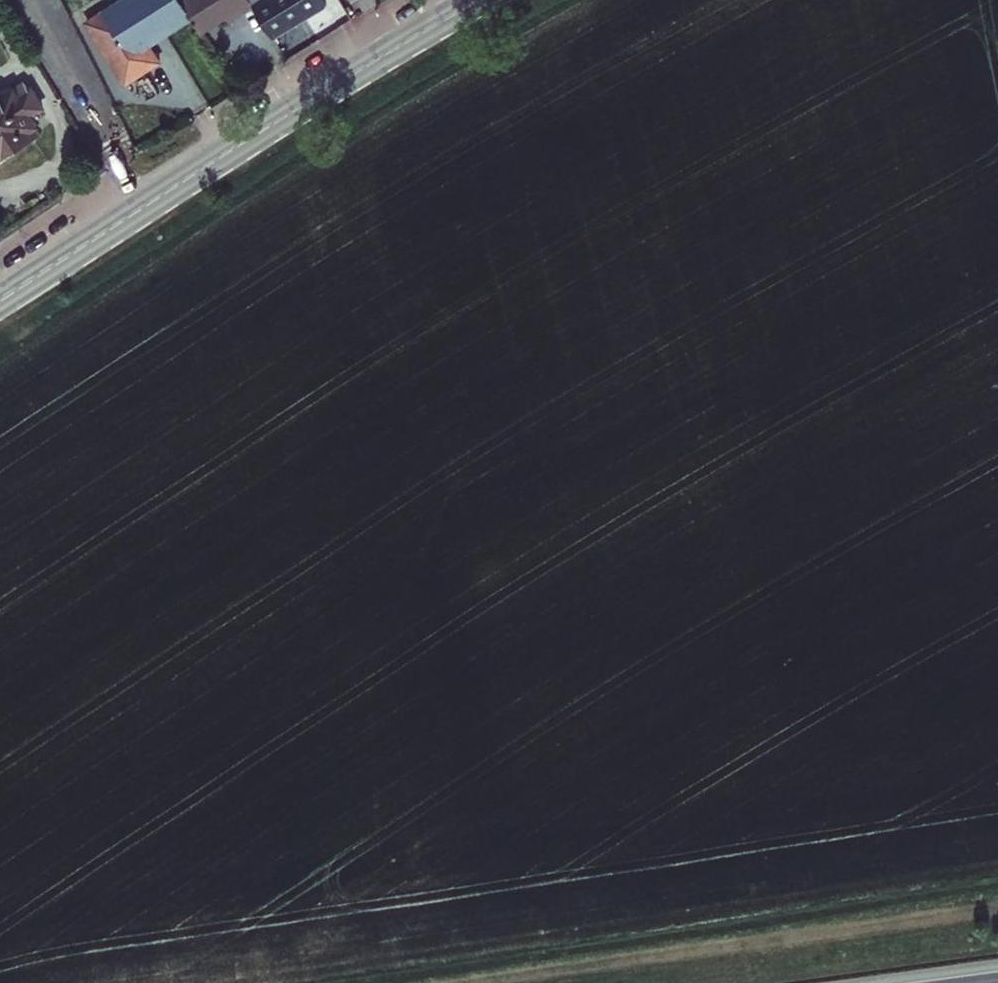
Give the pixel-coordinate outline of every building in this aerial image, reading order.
[(86,22),(125,84),(159,62),(146,42),(191,13),(183,0),(121,0),(86,22)] [(203,32),(252,1),(252,0),(183,0),(191,13),(203,32)] [(252,1),(270,32),(326,0),(252,0),(252,1)] [(37,134),(27,117),(42,109),(31,89),(24,93),(20,86),(0,97),(0,155),(37,134)]
